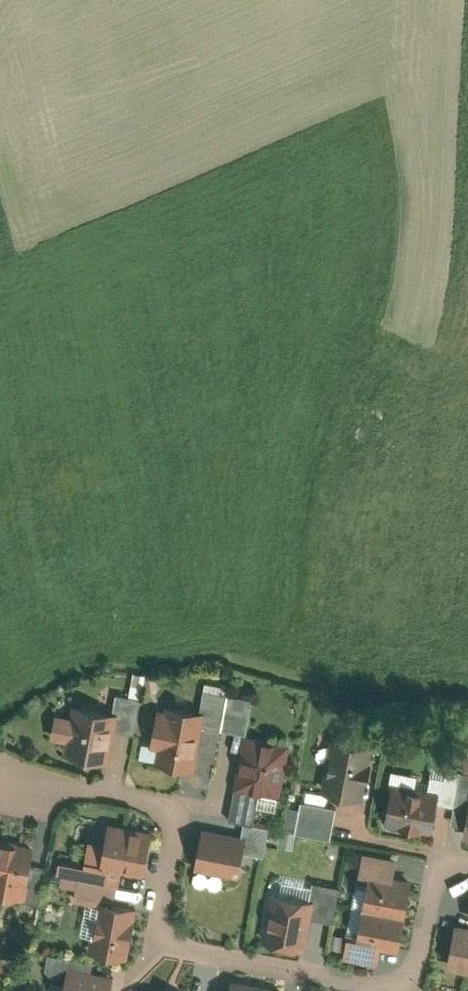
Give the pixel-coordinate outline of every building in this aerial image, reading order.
[(133,674),(129,697),(140,695),(144,676),(133,674)] [(205,683),(201,705),(206,706),(203,724),(222,728),(229,691),(229,687),(205,683)] [(120,691),(117,708),(113,727),(133,731),(140,695),(129,697),(120,691)] [(229,691),(222,728),(243,732),(250,695),(229,691)] [(201,705),(166,699),(164,709),(157,708),(152,741),(161,743),(158,760),(195,766),(203,724),(206,706),(201,705)] [(72,713),(55,710),(50,737),(66,740),(63,751),(107,759),(113,727),(117,708),(74,700),(72,713)] [(291,743),(247,735),(237,785),(282,793),(291,743)] [(373,743),(332,736),(322,786),(363,794),(373,743)] [(432,773),(429,786),(439,789),(436,801),(452,804),(456,787),(460,768),(446,764),(443,776),(432,773)] [(429,786),(393,779),(386,819),(431,828),(436,801),(439,789),(429,786)] [(456,787),(452,804),(449,820),(467,824),(467,822),(467,789),(456,787)] [(332,808),(300,802),(295,835),(294,835),(327,841),(332,808)] [(149,831),(108,824),(102,860),(85,857),(81,879),(117,885),(121,866),(143,869),(149,831)] [(242,836),(246,837),(242,855),(264,859),(267,839),(269,830),(269,828),(244,824),(242,836)] [(246,837),(203,830),(196,871),(238,878),(242,855),(246,837)] [(282,832),(269,830),(267,839),(280,842),(282,832)] [(295,835),(282,832),(280,842),(279,846),(292,848),(294,835),(295,835)] [(0,837),(0,895),(21,899),(27,864),(31,843),(0,837)] [(397,857),(364,851),(360,871),(370,873),(359,936),(348,934),(343,958),(374,963),(377,944),(397,948),(409,880),(394,877),(397,857)] [(44,867),(27,864),(21,899),(38,902),(44,867)] [(124,957),(134,907),(114,903),(117,885),(81,879),(78,877),(73,902),(98,907),(90,950),(124,957)] [(311,881),(308,896),(304,916),(331,921),(338,886),(311,881)] [(308,896),(272,890),(262,943),(298,949),(304,916),(308,896)] [(458,926),(451,962),(467,966),(467,928),(458,926)] [(65,971),(88,976),(91,960),(44,950),(39,976),(63,981),(65,971)] [(65,971),(63,981),(61,990),(109,990),(111,981),(88,976),(65,971)] [(232,979),(230,990),(282,990),(282,987),(232,979)]
